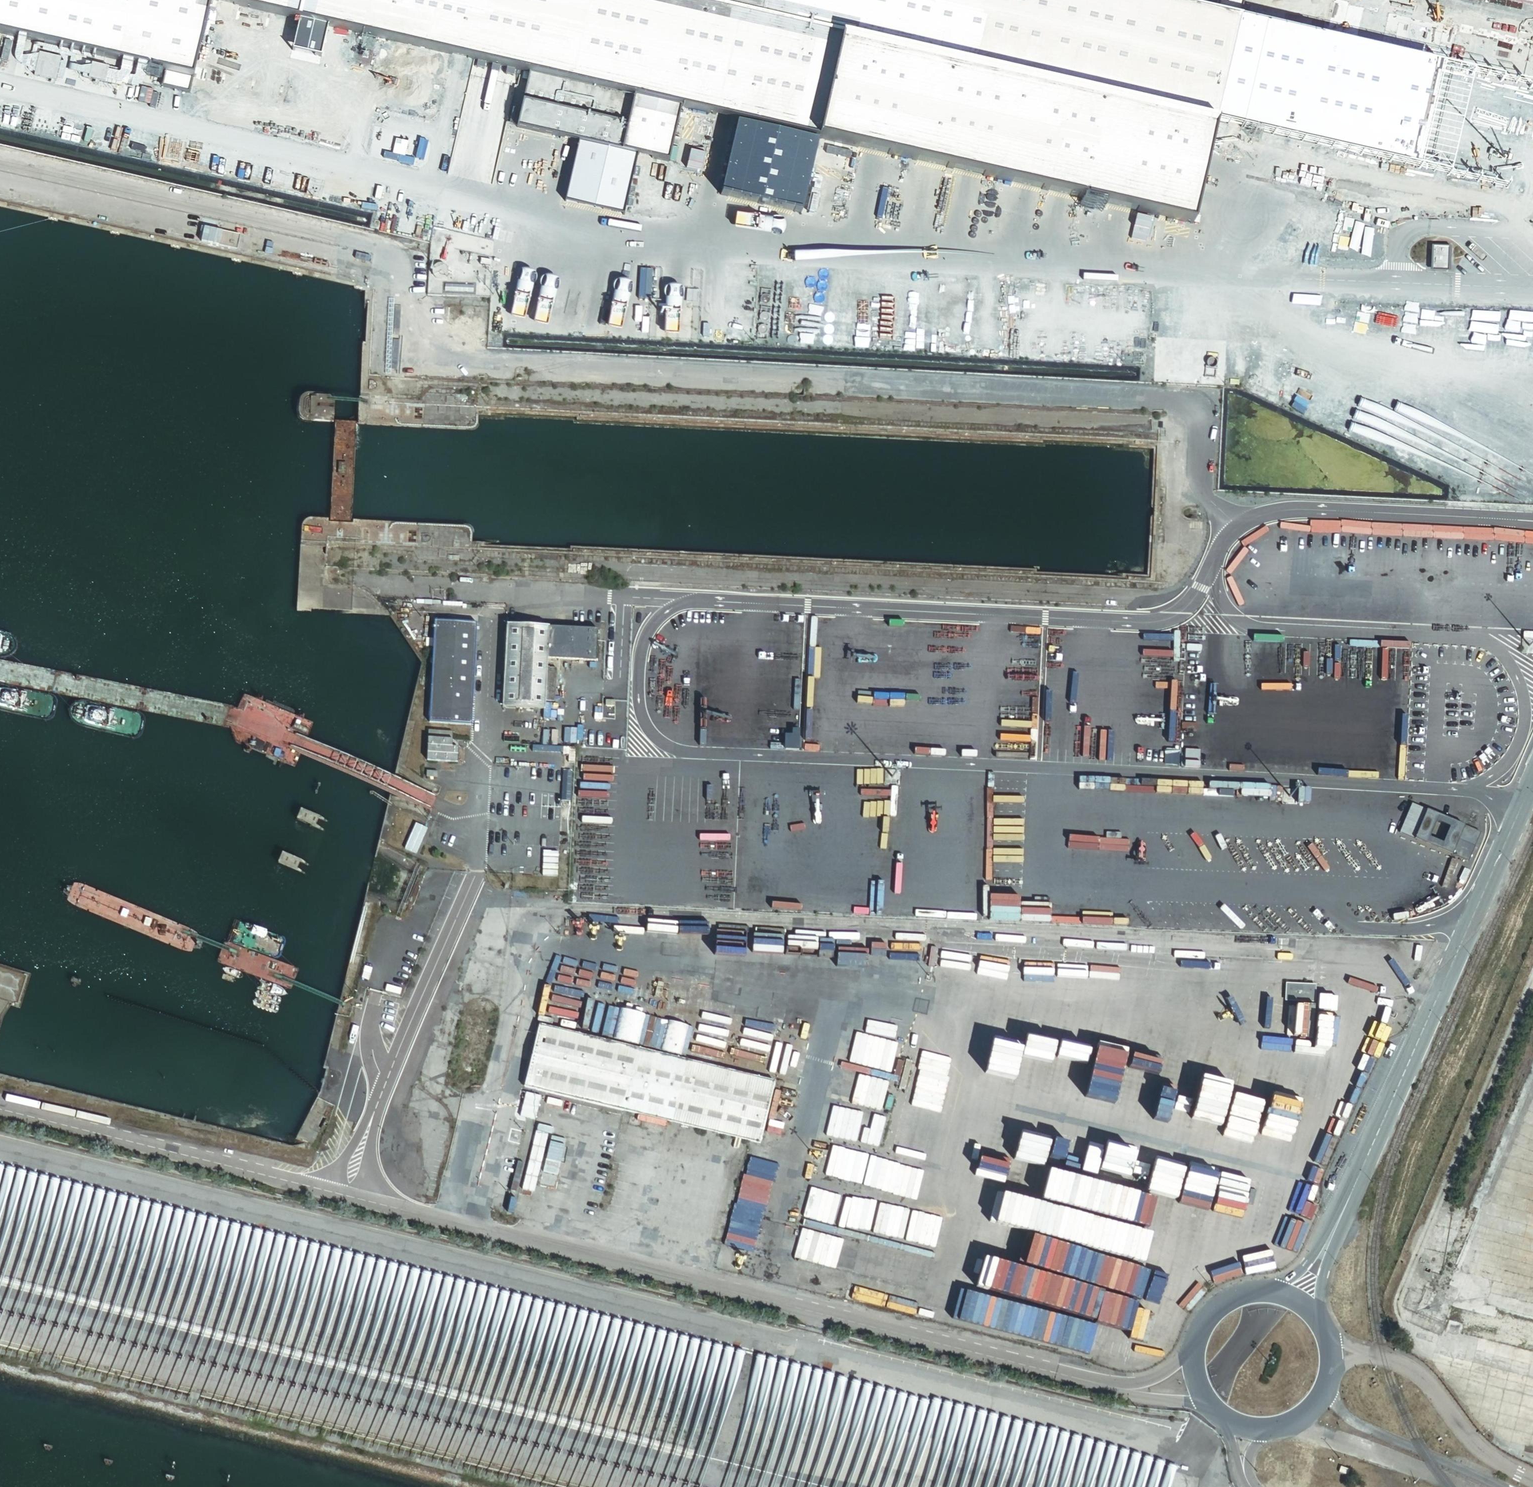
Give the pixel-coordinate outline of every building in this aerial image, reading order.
[(201,70),(217,0),(0,0),(0,25),(201,70)] [(1164,0),(221,0),(636,94),(686,106),(741,118),(821,136),(1193,221),(1216,120),(1417,166),(1440,63),(1164,0)] [(636,94),(624,144),(671,157),(686,106),(636,94)] [(523,99),(517,123),(622,146),(628,123),(523,99)] [(821,136),(741,118),(725,188),(806,206),(821,136)] [(640,156),(582,143),(569,198),(627,211),(640,156)] [(1449,246),(1433,244),(1433,267),(1451,268),(1451,246),(1449,246)] [(566,314),(565,323),(574,324),(574,315),(566,314)] [(304,422),(334,423),(335,401),(335,399),(335,398),(333,397),(332,396),(330,395),(306,395),(299,401),(299,414),(304,422)] [(436,622),(430,721),(472,723),(477,624),(436,622)] [(507,625),(503,706),(545,708),(546,700),(547,668),(548,657),(597,660),(598,629),(507,625)] [(556,669),(547,668),(546,700),(555,701),(556,669)] [(429,730),(429,737),(453,738),(454,731),(429,730)] [(453,738),(429,737),(427,760),(458,762),(459,746),(453,746),(453,738)] [(416,824),(405,850),(416,855),(428,829),(416,824)] [(1285,1000),(1314,1002),(1315,983),(1286,982),(1285,1000)] [(525,1088),(624,1112),(760,1145),(775,1082),(540,1025),(538,1034),(525,1088)]
